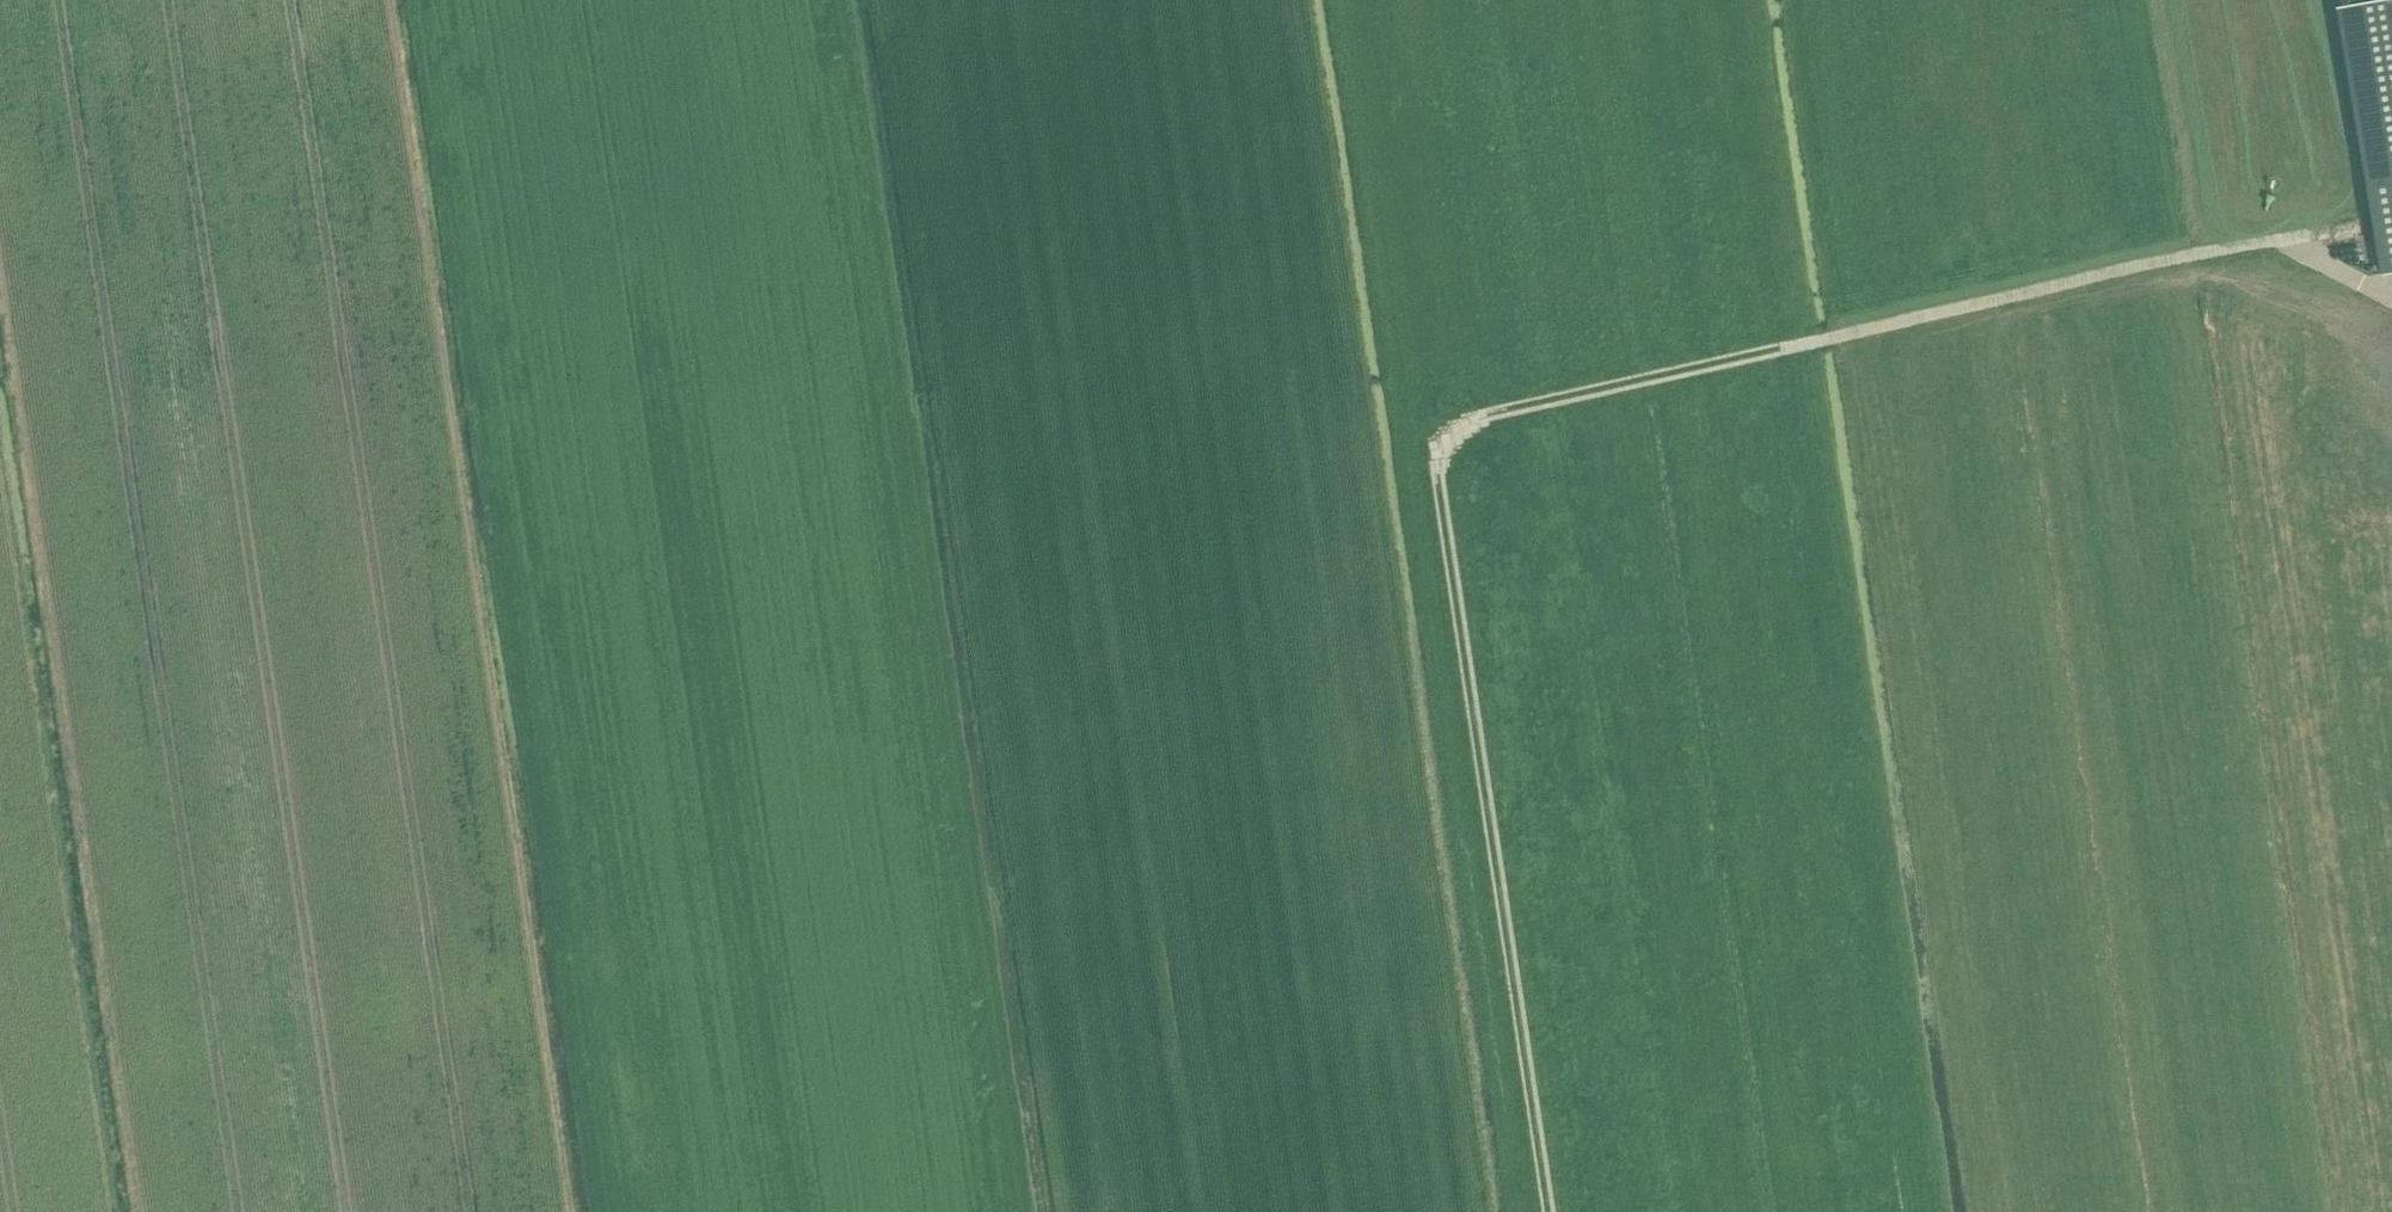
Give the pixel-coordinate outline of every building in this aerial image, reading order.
[(2341,10),(2345,29),(2376,216),(2379,231),(2382,251),(2386,273),(2391,272),(2391,1),(2344,9),(2341,10)]
